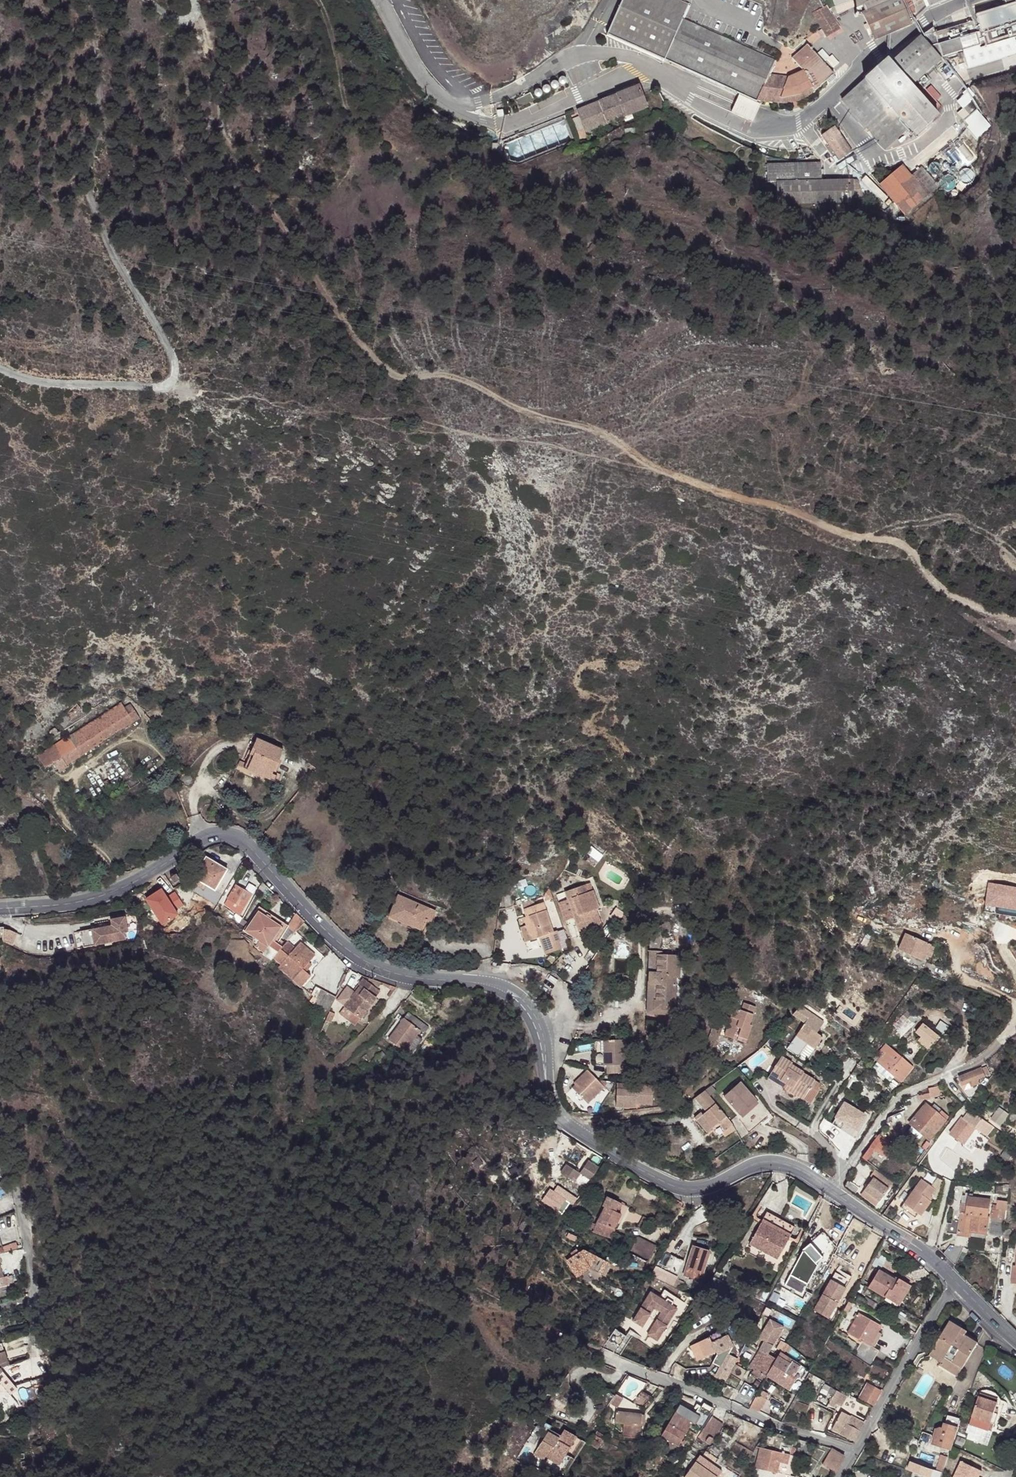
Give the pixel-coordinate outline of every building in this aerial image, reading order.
[(622,1),(607,34),(742,95),(757,101),(757,100),(774,101),(781,102),(791,102),(793,102),(795,101),(798,100),(807,96),(814,90),(826,79),(833,73),(808,43),(792,57),(802,71),(788,78),(769,74),(775,59),(756,51),(684,20),(690,5),(679,0),(623,0),(622,1)] [(853,0),(851,0),(836,6),(838,12),(855,5),(853,0)] [(855,5),(856,8),(865,4),(868,11),(864,13),(874,39),(911,24),(910,22),(908,16),(912,15),(914,14),(908,0),(853,0),(855,5)] [(1006,5),(976,15),(981,31),(977,33),(973,21),(935,33),(943,60),(964,54),(967,70),(1015,57),(1015,47),(1014,37),(1015,36),(1015,0),(1004,0),(1006,5)] [(826,34),(827,36),(840,28),(828,6),(813,13),(822,28),(818,31),(821,36),(826,34)] [(840,28),(827,36),(831,42),(844,34),(840,28)] [(938,115),(933,109),(911,85),(941,59),(920,36),(891,62),(887,58),(841,100),(885,149),(908,128),(915,136),(938,115)] [(837,77),(833,73),(826,79),(830,83),(837,77)] [(566,83),(566,82),(565,81),(564,80),(563,79),(562,79),(560,79),(559,79),(558,80),(557,82),(557,83),(558,84),(558,86),(559,86),(561,87),(562,87),(563,86),(564,86),(565,85),(566,83)] [(557,88),(557,86),(557,85),(556,84),(555,83),(553,83),(552,83),(551,84),(550,85),(549,86),(549,88),(549,89),(550,90),(551,91),(552,91),(554,91),(555,91),(556,90),(557,89),(557,88)] [(617,94),(578,109),(586,131),(600,125),(602,130),(609,127),(607,123),(616,119),(618,123),(626,120),(627,120),(634,118),(632,113),(647,107),(639,85),(617,94)] [(549,92),(549,91),(548,89),(547,88),(546,88),(545,87),(543,88),(542,88),(541,89),(541,90),(540,92),(541,93),(541,94),(543,95),(544,96),(545,96),(546,95),(548,94),(548,93),(549,92)] [(541,96),(541,95),(540,94),(539,92),(538,92),(536,92),(535,92),(534,92),(533,93),(532,95),(532,96),(533,97),(533,98),(534,99),(536,100),(537,100),(538,99),(539,99),(540,98),(541,96)] [(530,93),(514,101),(518,108),(533,101),(530,93)] [(757,101),(742,95),(734,112),(749,119),(757,101)] [(793,102),(791,102),(793,109),(800,107),(798,100),(795,101),(793,102)] [(971,101),(958,113),(967,123),(972,118),(971,116),(978,110),(971,101)] [(835,126),(822,135),(838,160),(852,151),(835,126)] [(767,181),(771,181),(777,181),(778,203),(854,201),(854,199),(865,199),(858,179),(822,180),(821,163),(767,163),(767,181)] [(902,165),(880,184),(906,214),(939,186),(922,166),(911,176),(902,165)] [(76,702),(58,721),(64,727),(81,709),(76,702)] [(121,703),(38,757),(45,768),(54,763),(59,772),(68,767),(67,765),(139,719),(130,705),(125,709),(121,703)] [(55,727),(49,731),(53,737),(59,733),(55,727)] [(246,763),(244,768),(274,782),(277,776),(272,774),(283,750),(257,739),(246,763)] [(260,830),(253,836),(259,842),(264,835),(260,830)] [(207,858),(194,878),(207,886),(215,891),(228,870),(207,858)] [(176,874),(170,878),(174,884),(181,880),(176,874)] [(207,886),(194,878),(191,883),(204,891),(207,886)] [(989,883),(987,892),(993,893),(993,895),(1015,898),(1015,897),(1015,898),(1015,887),(989,883)] [(581,931),(585,933),(601,927),(596,909),(599,908),(594,894),(590,891),(587,892),(584,885),(565,891),(568,899),(573,913),(579,930),(581,931)] [(252,895),(236,886),(225,905),(232,909),(231,911),(240,916),(252,895)] [(389,917),(423,932),(429,921),(431,922),(436,912),(399,895),(389,917)] [(155,904),(145,896),(139,904),(160,922),(164,918),(165,919),(173,909),(160,898),(155,904)] [(566,915),(573,913),(568,899),(562,901),(566,915)] [(560,940),(556,930),(553,931),(542,902),(524,908),(527,916),(524,917),(527,924),(532,939),(540,937),(545,935),(548,944),(560,940)] [(257,910),(282,926),(284,923),(260,907),(257,910)] [(276,946),(277,944),(272,940),(282,926),(257,910),(248,923),(242,919),(239,923),(246,927),(244,930),(256,938),(255,940),(256,942),(255,944),(257,945),(269,953),(275,945),(276,946)] [(110,922),(90,926),(93,945),(125,940),(124,930),(128,929),(125,913),(109,916),(110,922)] [(288,942),(305,923),(296,914),(282,936),(288,942)] [(658,922),(651,922),(650,933),(670,934),(671,923),(658,922)] [(532,939),(527,924),(521,927),(526,941),(532,939)] [(543,946),(548,944),(545,935),(540,937),(543,946)] [(927,950),(910,941),(903,956),(919,964),(927,950)] [(296,948),(288,942),(283,948),(281,950),(288,956),(296,948)] [(273,959),(272,961),(301,989),(311,977),(306,973),(312,966),(309,963),(316,956),(301,943),(296,948),(288,956),(281,950),(273,959)] [(281,950),(283,948),(277,944),(276,946),(275,945),(269,953),(257,945),(256,948),(273,959),(281,950)] [(660,951),(650,951),(649,972),(647,1013),(675,1014),(677,978),(679,978),(680,955),(660,955),(660,951)] [(375,987),(364,979),(359,985),(361,987),(356,994),(355,994),(357,996),(353,1001),(351,1000),(345,1007),(361,1019),(377,998),(371,994),(375,987)] [(315,1005),(330,1012),(337,997),(316,987),(311,995),(317,999),(315,1005)] [(353,1001),(357,996),(355,994),(356,994),(347,988),(338,1001),(345,1007),(351,1000),(353,1001)] [(742,1010),(737,1008),(734,1017),(732,1016),(730,1021),(725,1034),(734,1038),(735,1034),(738,1036),(737,1039),(745,1042),(752,1025),(750,1024),(756,1007),(745,1002),(742,1010)] [(734,1017),(737,1008),(731,1006),(726,1020),(730,1021),(732,1016),(734,1017)] [(808,1044),(815,1049),(822,1038),(816,1033),(824,1023),(800,1006),(794,1016),(805,1024),(787,1049),(798,1057),(808,1044)] [(410,1013),(405,1019),(412,1024),(417,1018),(410,1013)] [(903,1015),(893,1026),(897,1029),(907,1019),(903,1015)] [(412,1024),(405,1019),(389,1040),(411,1056),(423,1039),(417,1035),(420,1032),(424,1035),(430,1028),(417,1018),(412,1024)] [(653,1038),(658,1038),(658,1022),(647,1021),(647,1027),(646,1038),(653,1038)] [(938,1036),(922,1024),(915,1032),(921,1037),(925,1040),(921,1044),(928,1049),(938,1036)] [(625,1039),(603,1040),(604,1065),(597,1065),(597,1074),(622,1073),(622,1065),(625,1065),(625,1039)] [(805,1062),(815,1049),(808,1044),(798,1057),(805,1062)] [(883,1056),(878,1062),(894,1076),(901,1081),(913,1067),(886,1044),(879,1052),(883,1056)] [(383,1053),(373,1062),(377,1067),(387,1057),(383,1053)] [(368,1055),(361,1059),(366,1065),(372,1061),(368,1055)] [(781,1056),(770,1074),(805,1095),(810,1086),(814,1080),(803,1073),(803,1072),(791,1065),(792,1063),(781,1056)] [(858,1064),(847,1057),(839,1067),(851,1075),(858,1064)] [(894,1076),(878,1062),(874,1067),(876,1069),(874,1072),(884,1080),(886,1077),(890,1081),(894,1076)] [(972,1086),(979,1084),(977,1079),(985,1076),(981,1068),(959,1078),(963,1086),(970,1083),(972,1086)] [(573,1088),(586,1101),(597,1088),(600,1083),(599,1082),(587,1070),(578,1079),(579,1081),(573,1088)] [(805,1095),(770,1074),(768,1078),(810,1103),(818,1090),(810,1086),(805,1095)] [(599,1080),(599,1082),(600,1083),(604,1087),(609,1092),(614,1082),(599,1080)] [(740,1115),(756,1100),(740,1082),(724,1097),(740,1115)] [(597,1088),(586,1101),(588,1103),(604,1087),(600,1083),(597,1088)] [(928,1087),(930,1092),(931,1096),(940,1093),(938,1084),(928,1087)] [(635,1090),(616,1089),(616,1102),(652,1104),(653,1086),(636,1085),(635,1090)] [(703,1091),(695,1097),(706,1112),(697,1120),(708,1133),(722,1120),(728,1127),(729,1128),(732,1124),(705,1090),(703,1091)] [(759,1102),(756,1100),(740,1115),(742,1117),(750,1110),(759,1102)] [(865,1115),(845,1103),(832,1125),(841,1130),(845,1123),(857,1129),(865,1115)] [(925,1104),(913,1118),(909,1123),(929,1140),(942,1124),(949,1116),(941,1110),(938,1114),(931,1109),(925,1104)] [(938,1114),(941,1110),(935,1104),(931,1109),(938,1114)] [(991,1119),(1001,1125),(1008,1113),(998,1107),(991,1119)] [(761,1122),(750,1110),(742,1117),(739,1119),(749,1133),(761,1122)] [(888,1117),(888,1118),(885,1128),(904,1123),(904,1110),(888,1117)] [(975,1128),(979,1131),(988,1136),(994,1127),(969,1110),(963,1119),(962,1118),(950,1135),(964,1144),(975,1128)] [(725,1137),(735,1130),(732,1124),(729,1128),(728,1127),(722,1133),(725,1137)] [(721,1133),(717,1128),(712,1133),(716,1138),(721,1133)] [(968,1147),(979,1131),(975,1128),(964,1144),(968,1147)] [(878,1136),(870,1146),(875,1149),(882,1155),(890,1145),(878,1136)] [(896,1143),(893,1147),(901,1153),(904,1148),(896,1143)] [(870,1146),(862,1158),(866,1161),(875,1149),(870,1146)] [(715,1166),(723,1160),(720,1156),(712,1162),(715,1166)] [(725,1162),(723,1160),(715,1166),(717,1168),(725,1162)] [(586,1188),(599,1168),(588,1161),(581,1173),(567,1165),(562,1173),(586,1188)] [(881,1176),(877,1181),(888,1189),(892,1184),(881,1176)] [(888,1189),(877,1181),(873,1178),(864,1190),(879,1201),(888,1189)] [(848,1180),(844,1187),(855,1195),(859,1188),(848,1180)] [(921,1180),(904,1204),(917,1213),(921,1216),(930,1202),(930,1201),(927,1199),(929,1196),(934,1189),(921,1180)] [(560,1191),(558,1194),(567,1200),(571,1194),(565,1190),(563,1192),(560,1191)] [(879,1201),(864,1190),(861,1195),(876,1206),(879,1201)] [(616,1212),(619,1203),(608,1197),(603,1206),(606,1207),(597,1223),(597,1224),(594,1231),(594,1233),(612,1239),(616,1229),(615,1229),(621,1214),(619,1213),(616,1212)] [(973,1198),(970,1198),(969,1198),(968,1204),(961,1204),(960,1213),(962,1214),(959,1235),(970,1237),(970,1236),(971,1232),(987,1234),(989,1217),(988,1217),(990,1203),(990,1200),(973,1198)] [(992,1217),(1006,1218),(1008,1201),(998,1200),(997,1204),(997,1209),(993,1209),(992,1217)] [(917,1213),(904,1204),(901,1207),(915,1217),(917,1213)] [(0,1219),(0,1231),(18,1224),(16,1212),(0,1219)] [(750,1244),(768,1254),(777,1258),(778,1259),(794,1227),(767,1212),(750,1244)] [(650,1220),(644,1217),(640,1225),(646,1229),(650,1220)] [(990,1234),(1003,1236),(1004,1230),(991,1228),(990,1234)] [(823,1258),(803,1236),(798,1246),(803,1251),(785,1285),(802,1294),(817,1266),(815,1264),(823,1258)] [(657,1247),(638,1238),(631,1251),(650,1260),(657,1247)] [(590,1269),(593,1274),(604,1266),(588,1243),(563,1260),(575,1279),(590,1269)] [(945,1256),(954,1265),(961,1252),(963,1248),(950,1245),(945,1256)] [(693,1247),(692,1251),(709,1256),(710,1252),(693,1247)] [(709,1256),(692,1251),(684,1277),(701,1282),(709,1256)] [(882,1255),(877,1252),(873,1258),(878,1261),(882,1255)] [(777,1258),(768,1254),(765,1260),(773,1265),(777,1258)] [(854,1274),(840,1266),(836,1273),(823,1296),(837,1304),(850,1281),(854,1274)] [(898,1282),(880,1271),(870,1288),(899,1305),(911,1286),(900,1279),(898,1282)] [(10,1285),(8,1277),(0,1279),(0,1288),(10,1285)] [(758,1287),(752,1297),(764,1303),(769,1293),(758,1287)] [(808,1302),(812,1295),(807,1292),(803,1300),(808,1302)] [(661,1313),(650,1332),(652,1333),(650,1336),(658,1341),(677,1309),(672,1306),(674,1303),(668,1299),(666,1303),(651,1293),(633,1322),(642,1327),(654,1308),(661,1313)] [(877,1305),(866,1298),(864,1303),(874,1309),(877,1305)] [(849,1302),(843,1313),(847,1315),(853,1304),(849,1302)] [(871,1367),(875,1361),(880,1351),(874,1348),(870,1346),(878,1332),(881,1326),(872,1321),(869,1319),(859,1314),(848,1333),(862,1341),(854,1355),(871,1367)] [(785,1343),(792,1331),(769,1319),(759,1338),(765,1341),(759,1351),(760,1351),(751,1369),(756,1371),(754,1375),(765,1381),(767,1377),(777,1359),(779,1355),(781,1352),(781,1351),(785,1343)] [(930,1355),(942,1362),(943,1362),(945,1357),(963,1368),(978,1343),(965,1335),(967,1331),(949,1321),(930,1355)] [(731,1327),(690,1346),(697,1361),(730,1345),(728,1339),(736,1335),(731,1327)] [(870,1346),(874,1348),(881,1334),(878,1332),(870,1346)] [(789,1345),(785,1343),(781,1351),(781,1352),(784,1354),(789,1345)] [(793,1360),(784,1354),(781,1352),(779,1355),(777,1359),(767,1377),(789,1391),(797,1379),(793,1376),(799,1366),(792,1362),(793,1360)] [(943,1362),(942,1362),(939,1366),(958,1377),(963,1368),(945,1357),(943,1362)] [(884,1366),(892,1370),(895,1365),(886,1361),(884,1366)] [(800,1380),(797,1379),(789,1391),(792,1393),(800,1380)] [(832,1387),(826,1384),(820,1395),(825,1398),(832,1387)] [(875,1405),(882,1392),(868,1385),(861,1398),(875,1405)] [(758,1395),(766,1399),(769,1394),(760,1390),(758,1395)] [(837,1403),(843,1393),(837,1390),(830,1405),(835,1407),(837,1403)] [(653,1397),(643,1391),(633,1403),(643,1409),(653,1397)] [(976,1396),(980,1398),(980,1396),(998,1403),(995,1412),(999,1414),(1001,1415),(1004,1407),(1004,1406),(1003,1403),(1003,1402),(1002,1400),(1001,1398),(1000,1397),(999,1395),(997,1394),(995,1393),(993,1392),(991,1391),(989,1391),(987,1391),(984,1391),(982,1391),(980,1392),(978,1393),(976,1396)] [(848,1396),(843,1393),(837,1403),(842,1406),(848,1396)] [(616,1406),(621,1396),(615,1394),(611,1403),(616,1406)] [(751,1407),(751,1408),(759,1412),(766,1399),(758,1395),(753,1403),(751,1407)] [(980,1396),(980,1398),(970,1424),(989,1430),(991,1423),(995,1424),(999,1414),(995,1412),(998,1403),(980,1396)] [(640,1426),(641,1415),(617,1412),(616,1423),(625,1424),(624,1434),(627,1434),(639,1435),(640,1426)] [(834,1430),(855,1441),(864,1424),(843,1412),(834,1430)] [(680,1443),(688,1430),(692,1423),(675,1413),(662,1437),(679,1446),(680,1443)] [(961,1420),(948,1416),(945,1426),(943,1432),(936,1430),(932,1444),(951,1450),(952,1447),(961,1420)] [(724,1425),(712,1417),(698,1438),(710,1446),(724,1425)] [(697,1435),(688,1430),(680,1443),(689,1448),(697,1435)] [(544,1460),(545,1458),(547,1455),(560,1463),(563,1464),(578,1439),(564,1431),(559,1439),(548,1432),(534,1454),(544,1460)] [(598,1432),(595,1436),(602,1440),(605,1436),(598,1432)] [(732,1439),(723,1433),(713,1446),(722,1452),(732,1439)] [(602,1440),(595,1436),(594,1435),(589,1443),(598,1449),(604,1441),(602,1440)] [(783,1445),(782,1453),(789,1455),(791,1447),(783,1445)] [(44,1446),(34,1448),(37,1464),(46,1463),(44,1446)] [(789,1455),(782,1453),(761,1448),(756,1468),(784,1475),(787,1464),(789,1455)] [(823,1465),(835,1472),(844,1457),(831,1450),(823,1465)] [(547,1455),(545,1458),(558,1466),(560,1463),(547,1455)] [(935,1475),(941,1476),(948,1457),(942,1455),(937,1471),(935,1475)] [(982,1468),(960,1459),(953,1476),(979,1476),(982,1468)] [(703,1468),(695,1463),(685,1476),(716,1476),(703,1468)] [(703,1468),(716,1476),(718,1476),(720,1474),(706,1464),(703,1468)] [(787,1464),(784,1475),(792,1476),(794,1466),(787,1464)] [(917,1473),(927,1476),(930,1468),(920,1465),(917,1473)] [(813,1470),(807,1467),(805,1474),(810,1476),(813,1470)] [(927,1476),(941,1476),(935,1475),(937,1471),(930,1468),(927,1476)]
